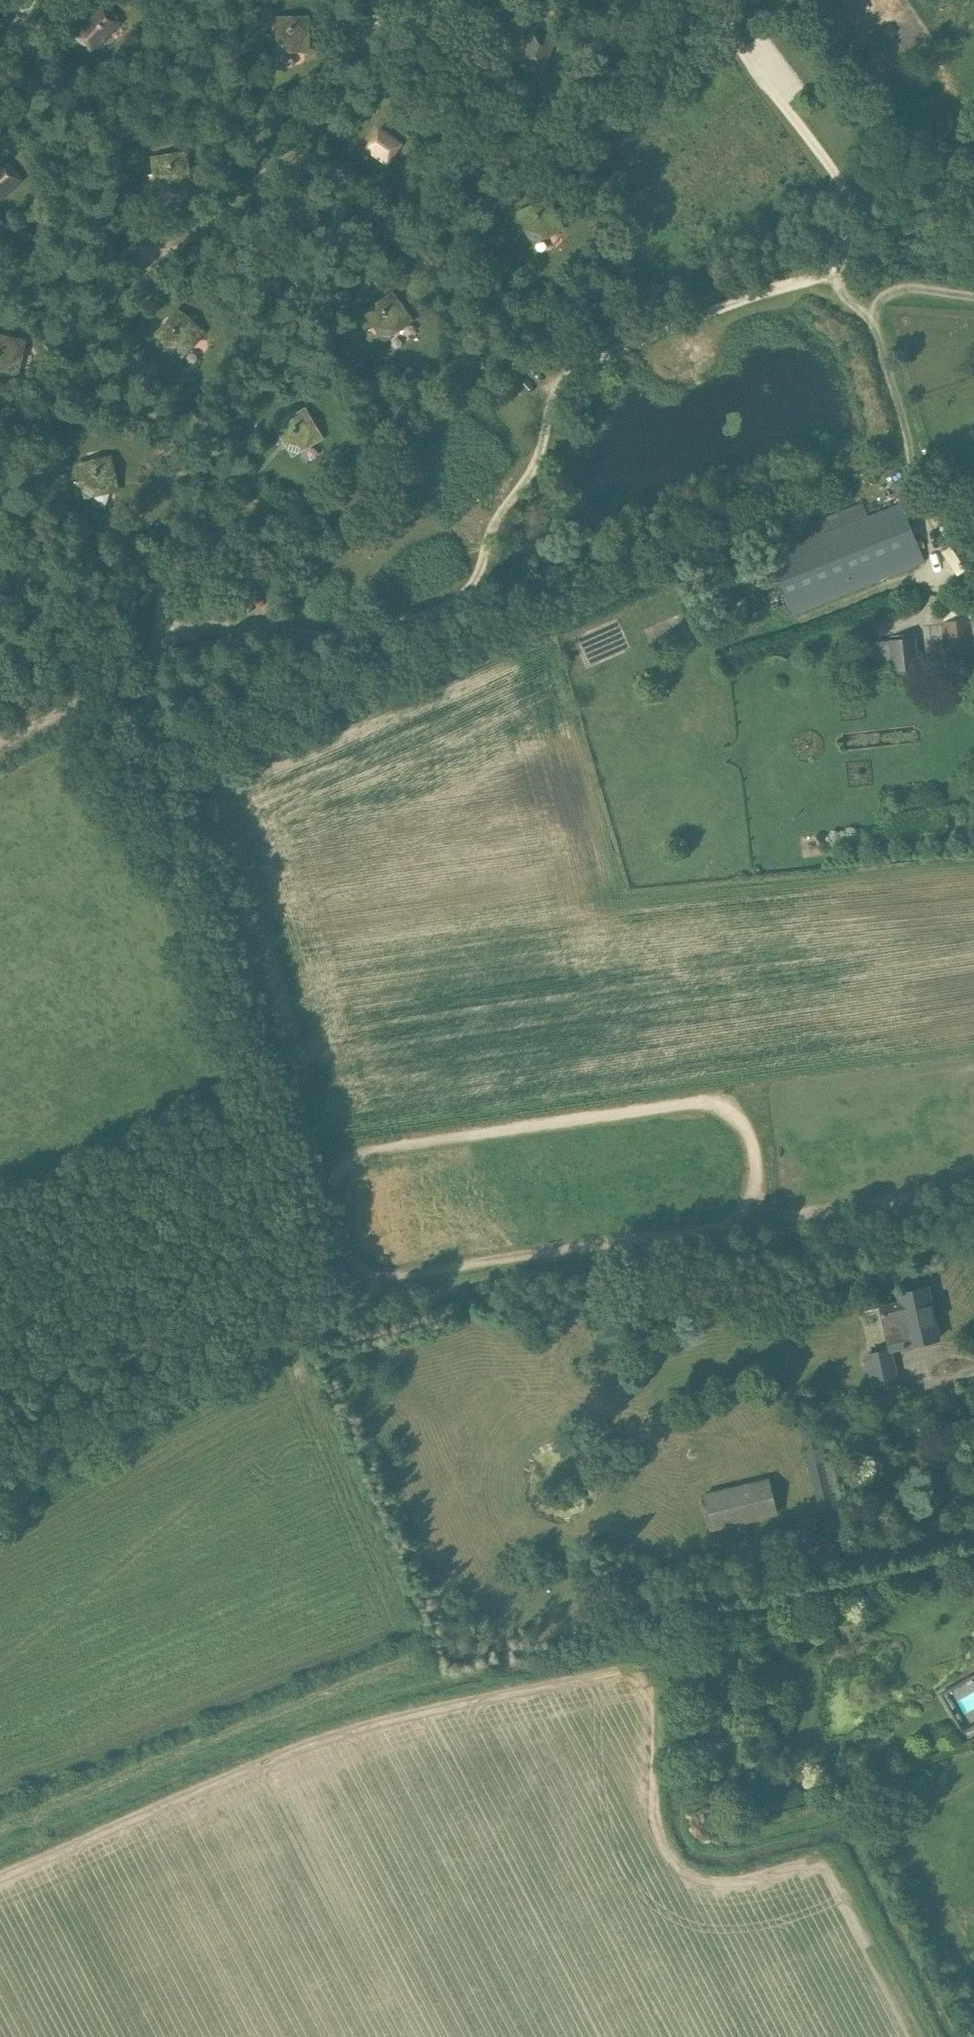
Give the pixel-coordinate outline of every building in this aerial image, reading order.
[(123,21),(103,2),(73,35),(94,53),(123,21)] [(311,52),(310,15),(274,16),(274,53),(311,52)] [(556,43),(534,32),(522,56),(545,67),(556,43)] [(404,141),(380,126),(365,149),(388,165),(404,141)] [(195,186),(188,149),(151,155),(157,193),(195,186)] [(5,159),(0,164),(0,201),(24,179),(5,159)] [(475,184),(469,199),(480,204),(487,189),(475,184)] [(566,229),(550,195),(517,211),(533,245),(566,229)] [(415,320),(392,289),(363,311),(385,341),(415,320)] [(206,332),(179,306),(154,334),(181,359),(206,332)] [(350,309),(334,314),(338,328),(354,323),(350,309)] [(0,333),(0,371),(20,375),(28,339),(0,333)] [(54,333),(45,342),(57,353),(65,344),(54,333)] [(325,439),(307,406),(274,424),(292,457),(325,439)] [(120,490),(112,454),(76,462),(84,498),(120,490)] [(193,478),(189,494),(202,497),(205,480),(193,478)] [(924,561),(900,503),(832,531),(826,516),(765,540),(770,555),(794,614),(924,561)] [(944,623),(948,665),(973,662),(973,659),(970,621),(944,623)] [(919,669),(915,637),(874,641),(878,674),(919,669)] [(881,1306),(891,1348),(910,1344),(939,1338),(933,1312),(930,1313),(928,1306),(931,1305),(927,1287),(902,1293),(904,1301),(881,1306)] [(897,1380),(891,1348),(868,1353),(875,1385),(897,1380)] [(802,1424),(818,1489),(841,1483),(824,1418),(802,1424)] [(777,1513),(769,1479),(706,1495),(714,1529),(777,1513)]
